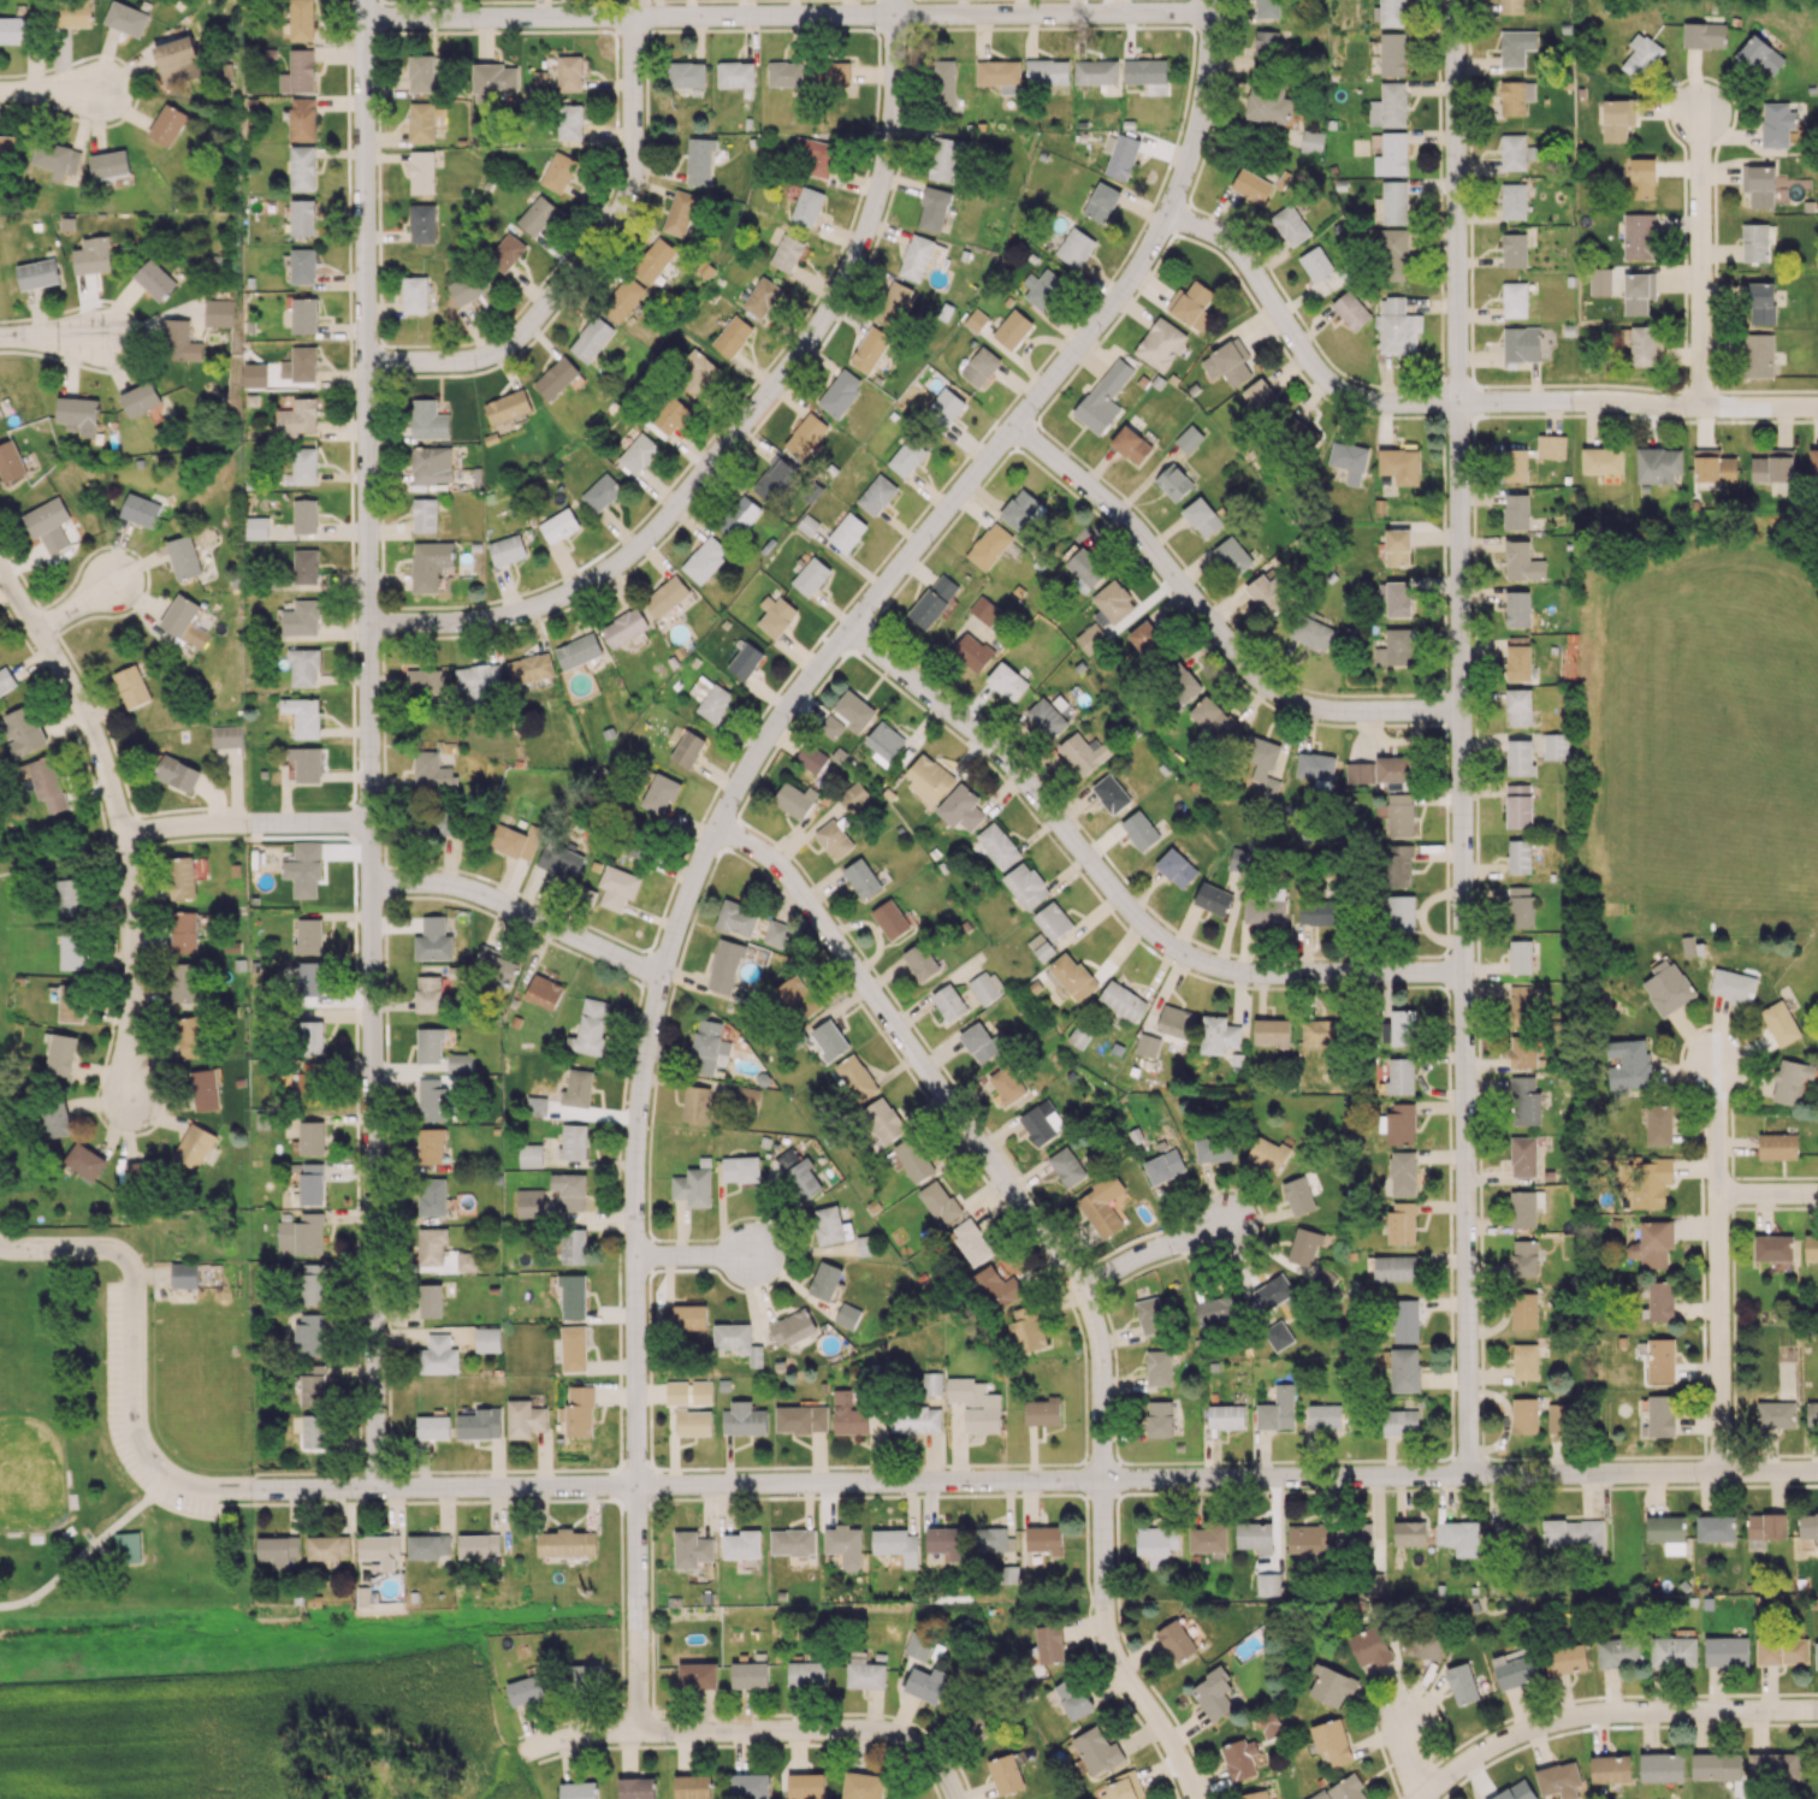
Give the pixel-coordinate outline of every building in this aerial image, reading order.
[(314,40),(313,0),(289,0),(290,41),(314,40)] [(1278,0),(1254,0),(1255,18),(1278,17),(1278,0)] [(1405,26),(1404,0),(1380,0),(1380,26),(1405,26)] [(1524,13),(1523,0),(1499,0),(1499,13),(1524,13)] [(141,36),(149,12),(111,1),(104,25),(141,36)] [(51,3),(52,27),(92,25),(91,2),(51,3)] [(29,43),(29,17),(0,17),(0,43),(29,43)] [(1725,49),(1725,24),(1683,23),(1682,48),(1725,49)] [(1279,30),(1254,29),(1252,65),(1277,66),(1279,30)] [(1536,30),(1500,31),(1500,67),(1524,67),(1524,49),(1536,49),(1536,30)] [(1663,50),(1638,31),(1628,44),(1634,49),(1620,67),(1639,82),(1663,50)] [(1405,32),(1381,32),(1381,76),(1405,76),(1405,32)] [(1770,80),(1785,57),(1751,34),(1736,57),(1770,80)] [(153,46),(164,86),(201,75),(190,35),(153,46)] [(278,92),(313,92),(313,49),(290,48),(289,73),(279,73),(278,92)] [(434,92),(433,55),(408,56),(409,92),(434,92)] [(558,91),(582,91),(582,55),(558,55),(558,91)] [(1026,83),(1069,82),(1069,59),(1025,60),(1026,83)] [(1166,59),(1123,60),(1123,83),(1146,83),(1146,95),(1167,95),(1166,59)] [(955,111),(954,60),(932,61),(933,111),(955,111)] [(1074,84),(1118,83),(1118,60),(1074,61),(1074,84)] [(767,61),(767,86),(800,87),(801,61),(767,61)] [(1020,61),(976,61),(976,85),(999,84),(999,94),(1020,94),(1020,61)] [(668,86),(705,87),(706,63),(669,62),(668,86)] [(718,87),(754,86),(754,62),(717,62),(718,87)] [(850,63),(809,63),(809,87),(850,87),(850,63)] [(473,92),(518,94),(519,65),(473,64),(473,92)] [(1501,115),(1525,115),(1525,101),(1534,101),(1533,80),(1501,81),(1501,115)] [(1406,126),(1405,82),(1381,82),(1381,100),(1368,100),(1368,126),(1406,126)] [(1244,119),(1288,125),(1291,99),(1281,98),(1282,91),(1248,87),(1244,119)] [(291,141),(315,140),(315,97),(290,98),(291,141)] [(1603,141),(1627,142),(1627,125),(1634,125),(1634,100),(1603,100),(1603,141)] [(434,143),(434,102),(409,102),(409,143),(434,143)] [(1762,103),(1762,148),(1788,147),(1788,128),(1797,128),(1797,111),(1788,112),(1788,102),(1762,103)] [(147,135),(169,148),(186,115),(164,103),(147,135)] [(558,140),(582,140),(583,105),(558,104),(558,140)] [(1325,134),(1303,129),(1299,151),(1321,155),(1325,134)] [(1406,131),(1382,132),(1382,156),(1372,156),(1373,176),(1407,175),(1406,131)] [(1139,142),(1109,132),(1103,152),(1109,154),(1103,174),(1127,181),(1139,142)] [(1500,134),(1501,169),(1525,169),(1525,134),(1500,134)] [(828,179),(836,145),(795,135),(790,159),(802,162),(800,172),(828,179)] [(14,160),(15,136),(0,136),(0,160),(14,160)] [(713,139),(688,137),(686,184),(711,185),(713,139)] [(929,180),(954,182),(959,139),(934,137),(929,180)] [(32,164),(54,169),(51,179),(65,183),(67,174),(74,176),(81,150),(38,140),(32,164)] [(314,145),(290,146),(291,191),(315,190),(314,145)] [(539,184),(561,194),(578,159),(556,149),(539,184)] [(90,155),(93,179),(129,173),(126,150),(90,155)] [(433,151),(410,151),(410,194),(433,194),(433,151)] [(1655,158),(1631,158),(1630,199),(1655,199),(1655,158)] [(1749,207),(1774,208),(1775,166),(1743,165),(1742,192),(1749,192),(1749,207)] [(1264,204),(1272,181),(1239,169),(1230,192),(1264,204)] [(1407,224),(1406,180),(1382,181),(1382,224),(1407,224)] [(1121,191),(1097,181),(1082,216),(1106,225),(1121,191)] [(1525,183),(1501,184),(1502,219),(1526,218),(1525,183)] [(789,221),(812,229),(824,193),(801,186),(789,221)] [(950,190),(925,186),(917,228),(942,233),(950,190)] [(664,232),(686,237),(696,193),(673,188),(664,232)] [(557,210),(539,194),(516,221),(534,237),(557,210)] [(291,235),(316,235),(315,199),(290,199),(291,235)] [(1311,234),(1290,203),(1269,217),(1290,248),(1311,234)] [(410,243),(436,243),(435,204),(409,204),(410,243)] [(1623,259),(1654,259),(1654,213),(1624,213),(1623,259)] [(1742,262),(1768,262),(1767,224),(1742,224),(1742,262)] [(1096,241),(1073,225),(1053,253),(1077,269),(1096,241)] [(1408,229),(1381,228),(1380,280),(1407,280),(1408,229)] [(504,273),(527,248),(509,232),(486,257),(504,273)] [(805,244),(784,233),(768,263),(790,274),(805,244)] [(898,276),(922,283),(934,239),(910,233),(898,276)] [(1526,267),(1525,233),(1501,233),(1502,267),(1526,267)] [(82,249),(72,249),(75,274),(111,271),(108,236),(81,238),(82,249)] [(677,249),(657,236),(633,271),(652,285),(677,249)] [(1298,255),(1311,283),(1332,272),(1320,245),(1298,255)] [(291,284),(316,284),(315,248),(291,248),(291,284)] [(21,291),(59,283),(54,258),(16,266),(21,291)] [(159,302),(177,283),(149,258),(131,277),(159,302)] [(460,307),(489,290),(475,268),(446,285),(460,307)] [(1028,272),(1021,283),(1028,287),(1022,298),(1044,311),(1063,279),(1044,268),(1038,278),(1028,272)] [(1611,268),(1590,268),(1590,295),(1611,295),(1611,268)] [(1655,298),(1655,273),(1623,274),(1624,315),(1647,314),(1647,299),(1655,298)] [(647,291),(628,275),(599,308),(617,324),(647,291)] [(742,309),(765,320),(781,286),(757,275),(742,309)] [(403,314),(427,313),(426,276),(402,277),(403,314)] [(1162,307),(1178,286),(1183,290),(1192,277),(1214,291),(1189,325),(1162,307)] [(913,289),(891,280),(874,319),(896,328),(913,289)] [(1526,282),(1502,282),(1502,318),(1526,317),(1526,282)] [(1775,324),(1774,283),(1749,283),(1749,325),(1775,324)] [(1372,316),(1348,289),(1330,305),(1354,332),(1372,316)] [(1379,297),(1380,353),(1415,353),(1415,332),(1422,332),(1422,314),(1404,314),(1404,297),(1379,297)] [(292,334),(317,333),(316,298),(292,298),(292,334)] [(203,326),(231,327),(232,300),(204,299),(203,326)] [(990,335),(1012,307),(1032,324),(1009,350),(990,335)] [(711,344),(730,359),(754,329),(735,313),(711,344)] [(568,349),(589,364),(614,329),(594,314),(568,349)] [(1132,351),(1157,314),(1185,335),(1160,371),(1132,351)] [(202,342),(189,342),(189,319),(164,318),(162,359),(201,360),(202,342)] [(871,373),(890,336),(869,325),(850,362),(871,373)] [(1630,326),(1631,366),(1655,365),(1654,326),(1630,326)] [(1540,361),(1539,327),(1503,328),(1503,361),(1540,361)] [(1773,334),(1743,334),(1743,377),(1773,378),(1773,334)] [(1198,361),(1236,336),(1249,355),(1242,360),(1250,374),(1230,387),(1219,372),(1209,378),(1198,361)] [(957,372),(981,344),(1001,361),(987,379),(985,377),(976,387),(957,372)] [(316,380),(316,346),(292,346),(292,360),(281,360),(280,380),(316,380)] [(702,397),(720,366),(691,349),(673,380),(702,397)] [(532,384),(548,401),(580,372),(564,355),(532,384)] [(1068,413),(1117,356),(1133,369),(1108,400),(1119,409),(1096,436),(1068,413)] [(266,388),(267,363),(243,363),(243,387),(266,388)] [(837,419),(864,384),(844,368),(816,402),(837,419)] [(1278,402),(1261,378),(1242,391),(1259,416),(1278,402)] [(152,423),(168,416),(151,380),(119,395),(130,418),(146,410),(152,423)] [(923,410),(942,386),(964,403),(944,427),(923,410)] [(483,402),(491,425),(532,412),(524,389),(483,402)] [(650,421),(670,438),(691,412),(671,396),(650,421)] [(56,426),(77,427),(77,437),(96,438),(97,399),(57,397),(56,426)] [(316,398),(292,398),(292,409),(277,409),(278,434),(316,433),(316,398)] [(449,438),(449,414),(436,414),(436,399),(412,399),(412,439),(449,438)] [(804,460),(828,425),(808,410),(784,445),(804,460)] [(1311,452),(1321,434),(1290,416),(1280,433),(1311,452)] [(1173,441),(1187,455),(1204,437),(1191,423),(1173,441)] [(1107,444),(1124,424),(1151,445),(1137,464),(1125,456),(1124,457),(1107,444)] [(659,448),(641,432),(617,459),(635,475),(659,448)] [(884,462),(911,432),(928,448),(902,478),(884,462)] [(1536,458),(1564,459),(1565,436),(1537,435),(1536,458)] [(2,483),(26,475),(13,439),(0,444),(0,478),(2,483)] [(1345,484),(1359,487),(1368,449),(1333,441),(1327,465),(1348,469),(1345,484)] [(452,446),(412,447),(412,483),(452,483),(452,446)] [(317,483),(316,447),(292,448),(293,484),(317,483)] [(1581,474),(1622,473),(1621,448),(1581,449),(1581,474)] [(1672,483),(1672,475),(1681,475),(1681,448),(1636,449),(1636,483),(1672,483)] [(1378,480),(1408,479),(1407,449),(1377,450),(1378,480)] [(1503,449),(1502,482),(1526,483),(1527,450),(1503,449)] [(1751,457),(1751,481),(1791,482),(1792,450),(1767,449),(1767,458),(1751,457)] [(1808,449),(1809,475),(1817,475),(1817,449),(1808,449)] [(1718,489),(1718,482),(1736,482),(1736,457),(1720,457),(1720,450),(1695,450),(1695,489),(1718,489)] [(751,487),(771,505),(799,472),(778,455),(751,487)] [(1193,484),(1172,462),(1153,481),(1173,503),(1193,484)] [(580,496),(597,514),(623,489),(606,471),(580,496)] [(876,473),(895,489),(874,516),(854,501),(876,473)] [(997,515),(1017,532),(1040,504),(1020,489),(1012,499),(1011,498),(997,515)] [(161,504),(128,492),(119,516),(152,528),(161,504)] [(761,509),(742,494),(716,527),(735,542),(761,509)] [(1504,530),(1529,529),(1528,494),(1504,494),(1504,530)] [(1204,540),(1223,523),(1200,496),(1181,512),(1204,540)] [(22,513),(32,539),(40,536),(48,555),(68,547),(59,524),(69,520),(60,497),(22,513)] [(436,532),(437,498),(413,498),(412,532),(436,532)] [(294,533),(317,532),(316,499),(293,499),(294,533)] [(538,524),(549,545),(580,527),(569,507),(538,524)] [(824,537),(847,510),(867,526),(845,554),(824,537)] [(810,537),(818,524),(806,515),(797,528),(810,537)] [(268,540),(268,517),(247,517),(246,539),(268,540)] [(993,522),(1011,535),(984,570),(964,555),(971,546),(970,545),(976,537),(977,538),(985,528),(987,529),(993,522)] [(1409,529),(1385,529),(1385,566),(1410,565),(1409,529)] [(487,543),(494,567),(526,557),(519,533),(487,543)] [(700,585),(730,552),(710,534),(680,566),(700,585)] [(1252,559),(1230,534),(1212,551),(1234,575),(1252,559)] [(175,580),(200,575),(191,535),(166,540),(175,580)] [(1529,541),(1505,541),(1505,580),(1544,580),(1544,560),(1529,560),(1529,541)] [(413,593),(438,593),(437,568),(454,568),(453,542),(412,543),(413,593)] [(1064,564),(1080,546),(1107,573),(1084,596),(1071,584),(1077,578),(1064,564)] [(293,550),(294,585),(317,584),(317,549),(293,550)] [(790,583),(809,599),(832,570),(813,555),(790,583)] [(906,614),(924,627),(957,586),(940,573),(928,588),(926,587),(906,614)] [(643,603),(659,620),(690,591),(674,574),(643,603)] [(1265,614),(1291,596),(1276,575),(1268,581),(1263,574),(1245,586),(1265,614)] [(1091,597),(1100,609),(1092,615),(1101,626),(1108,620),(1112,625),(1133,608),(1127,599),(1130,598),(1114,578),(1091,597)] [(1409,581),(1386,582),(1386,618),(1409,617),(1409,581)] [(1529,592),(1506,591),(1505,627),(1529,628),(1529,592)] [(199,605),(175,593),(159,628),(202,649),(210,633),(190,624),(199,605)] [(758,605),(766,611),(757,624),(775,639),(798,612),(779,596),(774,601),(767,595),(758,605)] [(1002,611),(981,595),(967,612),(988,628),(1002,611)] [(282,635),(318,635),(318,600),(294,600),(294,610),(282,610),(282,635)] [(600,625),(610,648),(649,630),(639,607),(600,625)] [(1325,653),(1334,627),(1298,614),(1289,640),(1325,653)] [(1126,636),(1147,660),(1167,643),(1145,619),(1126,636)] [(1108,638),(1095,622),(1074,638),(1088,655),(1108,638)] [(1373,647),(1373,665),(1411,666),(1411,628),(1386,628),(1386,647),(1373,647)] [(554,648),(563,671),(603,654),(593,632),(554,648)] [(948,651),(964,632),(981,645),(983,643),(993,651),(976,673),(948,651)] [(745,681),(765,654),(746,641),(726,668),(745,681)] [(1530,645),(1506,645),(1505,681),(1529,681),(1530,645)] [(292,686),(318,686),(318,649),(287,649),(287,662),(292,662),(292,686)] [(506,661),(511,685),(554,675),(549,651),(506,661)] [(1203,689),(1180,658),(1158,676),(1181,706),(1203,689)] [(983,680),(1000,659),(1028,683),(1013,702),(1002,692),(1000,694),(983,680)] [(9,664),(0,669),(0,696),(21,684),(9,664)] [(125,709),(149,702),(137,664),(113,672),(125,709)] [(464,703),(494,702),(493,693),(501,692),(500,665),(456,667),(457,692),(463,692),(464,703)] [(442,670),(407,669),(406,697),(441,698),(442,670)] [(700,701),(711,686),(698,678),(688,692),(700,701)] [(722,729),(728,719),(722,714),(733,695),(713,683),(695,713),(722,729)] [(860,733),(877,712),(848,689),(831,709),(860,733)] [(1531,689),(1507,689),(1506,725),(1531,726),(1531,689)] [(1187,715),(1209,735),(1207,737),(1221,750),(1242,728),(1206,694),(1187,715)] [(1025,712),(1042,697),(1067,722),(1049,740),(1032,723),(1034,722),(1025,712)] [(295,739),(319,739),(319,698),(280,699),(280,712),(294,712),(295,739)] [(31,704),(0,715),(0,716),(9,741),(8,741),(13,757),(45,746),(31,704)] [(834,740),(844,726),(829,714),(818,727),(834,740)] [(907,754),(913,747),(881,720),(864,741),(875,750),(870,756),(884,768),(901,749),(907,754)] [(211,748),(241,747),(240,725),(210,726),(211,748)] [(690,769),(706,740),(686,729),(670,758),(690,769)] [(1097,736),(1086,744),(1076,731),(1057,747),(1082,777),(1111,753),(1097,736)] [(1542,734),(1543,760),(1567,760),(1566,733),(1542,734)] [(1250,779),(1262,783),(1257,798),(1272,803),(1280,778),(1271,775),(1281,745),(1245,734),(1238,757),(1256,763),(1250,779)] [(1506,740),(1507,776),(1532,775),(1532,740),(1506,740)] [(817,775),(828,756),(804,743),(793,762),(817,775)] [(320,782),(321,748),(287,747),(287,760),(296,760),(295,781),(320,782)] [(934,804),(955,779),(923,752),(902,778),(934,804)] [(1333,780),(1335,755),(1297,753),(1296,778),(1333,780)] [(49,814),(68,809),(52,754),(26,762),(37,801),(44,799),(49,814)] [(153,776),(192,793),(202,771),(162,754),(153,776)] [(1376,757),(1376,782),(1414,782),(1414,756),(1376,757)] [(415,760),(414,788),(455,789),(456,762),(415,760)] [(1346,783),(1375,783),(1374,763),(1345,763),(1346,783)] [(662,816),(669,799),(675,801),(682,783),(655,772),(641,807),(662,816)] [(1113,815),(1132,799),(1108,772),(1090,788),(1113,815)] [(804,792),(784,781),(772,804),(802,820),(818,791),(808,786),(804,792)] [(868,796),(855,781),(837,796),(849,811),(868,796)] [(979,799),(960,782),(934,811),(953,828),(958,823),(970,833),(985,816),(974,805),(979,799)] [(1506,828),(1530,828),(1530,784),(1505,785),(1506,828)] [(1412,793),(1387,794),(1388,837),(1413,836),(1412,793)] [(1139,852),(1160,838),(1141,809),(1120,823),(1139,852)] [(425,813),(426,837),(462,836),(461,812),(425,813)] [(813,833),(835,861),(854,846),(832,818),(813,833)] [(526,834),(491,820),(482,844),(529,862),(542,829),(530,824),(526,834)] [(1022,855),(994,821),(974,837),(1002,871),(1022,855)] [(1530,873),(1529,840),(1508,840),(1508,873),(1530,873)] [(319,841),(292,841),(292,861),(281,861),(281,879),(293,878),(293,899),(313,899),(313,876),(319,876),(319,841)] [(575,881),(584,855),(544,841),(535,867),(575,881)] [(1411,844),(1383,845),(1384,887),(1412,886),(1411,844)] [(1226,868),(1246,873),(1252,852),(1232,846),(1226,868)] [(1180,890),(1197,872),(1171,847),(1154,865),(1180,890)] [(195,898),(193,857),(169,857),(170,899),(195,898)] [(863,901),(882,888),(861,857),(842,870),(863,901)] [(1026,912),(1049,895),(1026,861),(1002,877),(1026,912)] [(633,900),(641,878),(605,864),(597,886),(604,888),(598,904),(619,913),(626,897),(633,900)] [(83,915),(83,879),(57,879),(57,916),(83,915)] [(1224,917),(1234,895),(1202,881),(1192,903),(1224,917)] [(1531,886),(1508,886),(1509,928),(1532,927),(1531,886)] [(1244,923),(1284,924),(1285,888),(1269,888),(1269,898),(1245,897),(1244,923)] [(1415,895),(1389,895),(1389,931),(1414,931),(1415,895)] [(911,927),(891,897),(870,912),(889,941),(911,927)] [(715,926),(750,937),(759,910),(724,899),(715,926)] [(1074,924),(1052,900),(1032,917),(1053,942),(1074,924)] [(1298,925),(1337,926),(1338,901),(1299,900),(1298,925)] [(196,912),(171,912),(172,952),(196,952),(196,912)] [(414,960),(453,960),(452,935),(445,935),(444,915),(421,916),(422,935),(414,936),(414,960)] [(296,954),(322,954),(321,917),(295,918),(296,954)] [(763,943),(785,948),(790,924),(768,920),(763,943)] [(1041,962),(1055,952),(1040,933),(1027,943),(1041,962)] [(61,970),(87,969),(86,934),(60,934),(61,970)] [(744,944),(720,938),(706,989),(730,995),(744,944)] [(1531,973),(1531,940),(1509,940),(1509,974),(1531,973)] [(940,969),(921,941),(901,954),(920,982),(940,969)] [(519,963),(499,957),(501,951),(480,944),(472,971),(512,984),(519,963)] [(1047,968),(1079,1003),(1098,985),(1066,950),(1047,968)] [(1662,1018),(1696,996),(1670,956),(1650,968),(1654,975),(1641,984),(1662,1018)] [(323,995),(322,961),(298,962),(299,996),(323,995)] [(172,1002),(200,1001),(198,962),(170,963),(172,1002)] [(1003,991),(988,968),(966,983),(981,1005),(1003,991)] [(1729,997),(1728,1003),(1750,1007),(1756,977),(1714,968),(1709,993),(1729,997)] [(822,1003),(794,972),(773,991),(801,1022),(822,1003)] [(523,997),(553,1010),(564,986),(534,973),(523,997)] [(444,1012),(443,974),(415,974),(416,1012),(444,1012)] [(1098,1000),(1135,1023),(1148,1002),(1110,979),(1098,1000)] [(948,1023),(968,1009),(949,982),(930,996),(948,1023)] [(84,1022),(85,985),(60,985),(59,1021),(84,1022)] [(1532,1027),(1531,986),(1508,987),(1510,1028),(1532,1027)] [(577,1037),(566,1036),(565,1050),(602,1055),(608,1001),(582,998),(577,1037)] [(1780,1048),(1802,1035),(1781,999),(1759,1012),(1780,1048)] [(1158,1059),(1161,1048),(1184,1054),(1194,1012),(1162,1004),(1157,1025),(1144,1022),(1136,1053),(1158,1059)] [(1390,1045),(1416,1045),(1417,1010),(1391,1010),(1390,1045)] [(1224,1055),(1224,1048),(1239,1048),(1240,1025),(1226,1025),(1226,1016),(1201,1015),(1200,1054),(1224,1055)] [(203,1016),(179,1016),(179,1056),(203,1056),(203,1016)] [(723,1023),(698,1018),(689,1071),(713,1075),(717,1053),(728,1055),(731,1041),(720,1039),(723,1023)] [(829,1062),(850,1047),(830,1018),(808,1033),(829,1062)] [(1254,1044),(1289,1045),(1290,1019),(1254,1019),(1254,1044)] [(323,1055),(323,1020),(298,1021),(299,1055),(323,1055)] [(1302,1020),(1303,1046),(1341,1046),(1340,1020),(1302,1020)] [(990,1038),(980,1021),(959,1033),(977,1064),(1009,1046),(1001,1032),(990,1038)] [(1067,1041),(1083,1049),(1090,1033),(1074,1026),(1067,1041)] [(417,1064),(430,1064),(430,1069),(441,1069),(441,1038),(445,1038),(445,1027),(416,1028),(417,1064)] [(70,1078),(78,1037),(52,1032),(45,1073),(70,1078)] [(1510,1068),(1536,1067),(1536,1035),(1510,1036),(1510,1068)] [(1607,1041),(1608,1057),(1621,1057),(1621,1066),(1609,1066),(1610,1089),(1649,1088),(1648,1039),(1607,1041)] [(471,1073),(472,1054),(447,1053),(447,1072),(471,1073)] [(877,1092),(857,1053),(835,1064),(856,1103),(877,1092)] [(1413,1058),(1388,1058),(1389,1082),(1385,1082),(1385,1094),(1414,1093),(1413,1058)] [(1771,1101),(1798,1106),(1804,1078),(1812,1080),(1815,1066),(1779,1059),(1771,1101)] [(987,1078),(1006,1106),(1026,1092),(1007,1064),(987,1078)] [(191,1071),(195,1111),(220,1109),(215,1068),(191,1071)] [(563,1104),(589,1107),(593,1071),(566,1068),(563,1104)] [(317,1104),(319,1073),(298,1072),(297,1103),(317,1104)] [(1540,1125),(1540,1090),(1534,1090),(1533,1076),(1510,1076),(1511,1125),(1540,1125)] [(445,1120),(444,1078),(418,1079),(419,1121),(445,1120)] [(681,1119),(705,1123),(710,1088),(686,1085),(681,1119)] [(757,1112),(761,1090),(738,1086),(733,1108),(757,1112)] [(905,1132),(887,1095),(860,1108),(879,1145),(905,1132)] [(48,1139),(72,1133),(65,1103),(41,1109),(48,1139)] [(1065,1126),(1052,1107),(1044,1113),(1037,1104),(1017,1118),(1037,1146),(1065,1126)] [(1646,1145),(1671,1145),(1672,1105),(1647,1104),(1646,1145)] [(298,1122),(299,1156),(324,1155),(323,1121),(298,1122)] [(175,1160),(200,1170),(215,1134),(190,1123),(175,1160)] [(586,1160),(587,1124),(561,1123),(560,1159),(586,1160)] [(443,1128),(417,1129),(418,1164),(444,1163),(443,1128)] [(913,1184),(934,1173),(915,1134),(893,1146),(913,1184)] [(1289,1151),(1258,1134),(1245,1156),(1276,1174),(1289,1151)] [(1758,1159),(1797,1160),(1797,1134),(1759,1134),(1758,1159)] [(1230,1135),(1194,1139),(1196,1163),(1233,1160),(1230,1135)] [(1535,1137),(1510,1137),(1510,1177),(1536,1177),(1535,1137)] [(107,1158),(75,1142),(63,1164),(96,1181),(107,1158)] [(518,1167),(541,1168),(541,1145),(519,1145),(518,1167)] [(1046,1159),(1067,1188),(1087,1174),(1067,1145),(1046,1159)] [(824,1187),(803,1158),(800,1160),(790,1146),(772,1159),(802,1202),(824,1187)] [(1185,1174),(1178,1150),(1144,1160),(1151,1184),(1185,1174)] [(1415,1151),(1389,1152),(1390,1196),(1416,1196),(1415,1151)] [(721,1157),(722,1182),(759,1181),(758,1156),(721,1157)] [(1672,1157),(1648,1157),(1648,1159),(1631,1159),(1631,1169),(1621,1169),(1621,1188),(1630,1188),(1631,1208),(1666,1207),(1665,1183),(1673,1183),(1672,1157)] [(322,1205),(323,1164),(300,1163),(299,1205),(322,1205)] [(710,1206),(709,1168),(686,1168),(686,1176),(671,1176),(671,1199),(687,1199),(687,1206),(710,1206)] [(1075,1201),(1102,1240),(1123,1226),(1107,1202),(1125,1190),(1112,1170),(1090,1186),(1092,1190),(1075,1201)] [(1320,1191),(1312,1170),(1280,1183),(1294,1217),(1316,1208),(1311,1195),(1320,1191)] [(561,1210),(585,1211),(585,1174),(551,1174),(550,1190),(561,1190),(561,1210)] [(942,1227),(962,1214),(938,1178),(918,1191),(942,1227)] [(445,1179),(419,1179),(419,1215),(445,1215),(445,1179)] [(516,1189),(517,1218),(543,1217),(542,1189),(516,1189)] [(1536,1211),(1544,1211),(1543,1191),(1510,1191),(1511,1228),(1536,1227),(1536,1211)] [(1388,1244),(1415,1244),(1414,1202),(1387,1203),(1388,1244)] [(818,1245),(853,1238),(850,1222),(840,1224),(837,1205),(811,1210),(818,1245)] [(323,1254),(322,1212),(300,1213),(300,1221),(277,1222),(278,1255),(323,1254)] [(949,1230),(974,1266),(994,1253),(969,1217),(949,1230)] [(1673,1249),(1673,1221),(1639,1221),(1639,1243),(1627,1243),(1627,1259),(1640,1259),(1640,1268),(1667,1267),(1666,1250),(1673,1249)] [(1288,1262),(1311,1266),(1316,1245),(1321,1246),(1324,1233),(1295,1227),(1288,1262)] [(448,1228),(419,1228),(418,1270),(445,1270),(445,1241),(447,1241),(448,1228)] [(585,1228),(561,1229),(561,1264),(586,1264),(585,1228)] [(1792,1236),(1754,1235),(1754,1261),(1792,1261),(1792,1236)] [(1817,1261),(1817,1235),(1805,1235),(1805,1261),(1817,1261)] [(1512,1277),(1537,1276),(1537,1240),(1511,1240),(1512,1277)] [(457,1271),(475,1271),(474,1251),(456,1252),(457,1271)] [(1415,1255),(1373,1256),(1374,1281),(1415,1281),(1415,1255)] [(1022,1295),(999,1259),(971,1277),(994,1313),(1022,1295)] [(842,1269),(820,1260),(807,1292),(829,1301),(842,1269)] [(197,1262),(170,1263),(171,1289),(198,1288),(197,1262)] [(324,1305),(323,1273),(318,1273),(317,1265),(314,1265),(315,1273),(298,1273),(299,1305),(324,1305)] [(1263,1311),(1294,1295),(1283,1273),(1252,1289),(1263,1311)] [(561,1319),(585,1319),(585,1274),(557,1274),(557,1285),(561,1285),(561,1319)] [(1649,1291),(1648,1321),(1674,1321),(1675,1282),(1641,1281),(1640,1291),(1649,1291)] [(441,1317),(442,1284),(420,1284),(419,1317),(441,1317)] [(1237,1289),(1195,1292),(1197,1323),(1239,1319),(1237,1289)] [(1511,1328),(1537,1329),(1538,1293),(1511,1293),(1511,1328)] [(1142,1336),(1165,1331),(1158,1296),(1134,1301),(1142,1336)] [(1394,1343),(1418,1342),(1417,1299),(1393,1300),(1394,1343)] [(852,1330),(861,1310),(842,1302),(833,1322),(852,1330)] [(1047,1346),(1034,1303),(1009,1310),(1022,1354),(1047,1346)] [(706,1329),(706,1304),(673,1305),(673,1329),(706,1329)] [(672,1327),(672,1306),(661,1306),(661,1327),(672,1327)] [(777,1348),(817,1332),(807,1308),(768,1324),(777,1348)] [(322,1356),(323,1314),(296,1313),(295,1355),(322,1356)] [(1293,1342),(1282,1319),(1262,1329),(1274,1352),(1293,1342)] [(750,1324),(713,1323),(713,1348),(737,1348),(737,1353),(749,1353),(749,1367),(762,1367),(762,1345),(750,1345),(750,1324)] [(586,1371),(585,1326),(561,1326),(562,1371),(586,1371)] [(475,1352),(500,1352),(500,1327),(475,1328),(475,1352)] [(458,1372),(458,1349),(450,1349),(449,1334),(427,1334),(427,1349),(419,1349),(419,1373),(458,1372)] [(1648,1382),(1675,1382),(1674,1338),(1647,1339),(1648,1382)] [(1536,1343),(1513,1344),(1513,1379),(1537,1379),(1536,1343)] [(1390,1348),(1391,1392),(1419,1392),(1419,1348),(1390,1348)] [(1147,1386),(1171,1385),(1170,1350),(1146,1351),(1147,1386)] [(300,1407),(323,1407),(325,1365),(301,1365),(300,1407)] [(942,1373),(922,1372),(922,1394),(941,1394),(942,1373)] [(964,1432),(999,1432),(1000,1393),(986,1393),(986,1379),(947,1379),(946,1402),(965,1402),(964,1432)] [(666,1405),(712,1404),(711,1380),(666,1381),(666,1405)] [(1256,1404),(1257,1430),(1293,1428),(1292,1383),(1274,1384),(1274,1404),(1256,1404)] [(567,1436),(593,1436),(593,1386),(566,1387),(567,1436)] [(869,1434),(868,1409),(851,1409),(851,1389),(833,1390),(833,1434),(869,1434)] [(1025,1425),(1060,1424),(1060,1395),(1047,1396),(1047,1401),(1024,1401),(1025,1425)] [(1674,1437),(1675,1395),(1648,1395),(1648,1437),(1674,1437)] [(1512,1434),(1537,1433),(1537,1398),(1511,1398),(1512,1434)] [(507,1438),(531,1438),(530,1430),(546,1430),(546,1407),(531,1407),(531,1399),(507,1400),(507,1438)] [(766,1409),(751,1410),(751,1401),(730,1401),(730,1410),(721,1410),(722,1435),(767,1434),(766,1409)] [(1147,1437),(1171,1437),(1171,1401),(1147,1401),(1147,1437)] [(1796,1427),(1795,1401),(1756,1402),(1757,1427),(1796,1427)] [(1807,1427),(1817,1427),(1817,1402),(1807,1402),(1807,1427)] [(1571,1403),(1547,1404),(1548,1433),(1572,1432),(1571,1403)] [(1340,1404),(1308,1405),(1308,1429),(1341,1428),(1340,1404)] [(827,1433),(826,1405),(775,1406),(775,1433),(827,1433)] [(1244,1405),(1209,1405),(1209,1428),(1244,1429),(1244,1405)] [(941,1431),(940,1406),(890,1407),(890,1432),(941,1431)] [(457,1415),(457,1438),(501,1438),(501,1407),(475,1408),(475,1414),(457,1415)] [(711,1409),(676,1410),(676,1436),(711,1435),(711,1409)] [(1381,1435),(1418,1436),(1418,1410),(1382,1410),(1381,1435)] [(327,1448),(327,1414),(302,1415),(303,1448),(327,1448)] [(416,1417),(417,1439),(449,1438),(449,1416),(416,1417)] [(1786,1514),(1747,1513),(1746,1539),(1786,1540),(1786,1514)] [(1798,1514),(1798,1537),(1817,1537),(1817,1513),(1798,1514)] [(1696,1516),(1697,1542),(1735,1541),(1735,1515),(1696,1516)] [(1646,1517),(1646,1541),(1664,1541),(1664,1555),(1685,1555),(1684,1516),(1646,1517)] [(1603,1553),(1603,1520),(1542,1521),(1543,1546),(1582,1545),(1582,1553),(1603,1553)] [(1427,1521),(1394,1521),(1394,1545),(1427,1545),(1427,1521)] [(1478,1557),(1478,1522),(1435,1521),(1435,1545),(1454,1546),(1454,1557),(1478,1557)] [(1528,1521),(1489,1522),(1490,1548),(1528,1547),(1528,1521)] [(1237,1548),(1257,1548),(1257,1554),(1272,1554),(1271,1522),(1236,1523),(1237,1548)] [(1372,1547),(1371,1523),(1336,1524),(1337,1548),(1372,1547)] [(1061,1526),(1026,1527),(1027,1551),(1051,1550),(1051,1557),(1062,1557),(1061,1526)] [(1190,1552),(1226,1552),(1226,1526),(1189,1526),(1190,1552)] [(1007,1527),(973,1528),(973,1551),(1007,1551),(1007,1527)] [(1149,1569),(1168,1568),(1167,1548),(1179,1548),(1178,1527),(1136,1528),(1137,1555),(1148,1555),(1149,1569)] [(861,1528),(823,1529),(824,1554),(842,1554),(842,1571),(861,1571),(861,1528)] [(925,1528),(925,1563),(965,1563),(965,1528),(925,1528)] [(872,1530),(872,1554),(902,1553),(903,1568),(918,1568),(917,1534),(907,1534),(907,1529),(872,1530)] [(595,1530),(557,1531),(557,1532),(536,1532),(536,1557),(596,1555),(595,1530)] [(770,1530),(770,1554),(815,1555),(815,1530),(770,1530)] [(712,1561),(712,1538),(696,1538),(696,1531),(674,1531),(674,1568),(697,1569),(697,1561),(712,1561)] [(761,1557),(760,1531),(722,1532),(722,1558),(761,1557)] [(118,1534),(119,1564),(143,1564),(142,1533),(118,1534)] [(408,1534),(407,1558),(449,1559),(449,1535),(408,1534)] [(459,1557),(500,1557),(499,1534),(458,1534),(459,1557)] [(348,1535),(307,1536),(307,1559),(349,1558),(348,1535)] [(358,1559),(380,1559),(381,1571),(394,1571),(394,1556),(399,1556),(399,1535),(358,1536),(358,1559)] [(258,1560),(272,1560),(272,1570),(289,1569),(289,1555),(299,1555),(298,1536),(257,1537),(258,1560)] [(1256,1596),(1280,1595),(1279,1573),(1256,1574),(1256,1596)] [(357,1607),(370,1607),(370,1590),(356,1591),(357,1607)] [(1155,1632),(1176,1663),(1197,1650),(1176,1618),(1155,1632)] [(1375,1667),(1393,1660),(1378,1624),(1346,1637),(1359,1667),(1373,1661),(1375,1667)] [(1038,1664),(1063,1663),(1062,1625),(1036,1626),(1038,1664)] [(1403,1633),(1402,1656),(1441,1658),(1442,1634),(1403,1633)] [(1696,1668),(1697,1638),(1651,1636),(1651,1667),(1696,1668)] [(1597,1638),(1597,1665),(1641,1664),(1640,1637),(1597,1638)] [(1748,1637),(1705,1637),(1705,1666),(1748,1666),(1748,1637)] [(1808,1664),(1807,1637),(1756,1638),(1757,1665),(1808,1664)] [(1549,1676),(1588,1669),(1583,1642),(1544,1649),(1549,1676)] [(1492,1658),(1500,1690),(1538,1680),(1530,1652),(1517,1655),(1516,1652),(1492,1658)] [(886,1662),(848,1660),(847,1688),(885,1689),(886,1662)] [(825,1661),(788,1662),(789,1686),(825,1686),(825,1661)] [(1343,1696),(1350,1700),(1358,1681),(1315,1661),(1311,1671),(1317,1674),(1308,1695),(1337,1708),(1343,1696)] [(768,1663),(732,1662),(731,1688),(768,1689),(768,1663)] [(717,1688),(717,1663),(678,1664),(679,1689),(717,1688)] [(1454,1706),(1477,1701),(1469,1663),(1446,1668),(1454,1706)] [(594,1690),(595,1665),(571,1664),(570,1689),(594,1690)] [(1189,1688),(1212,1722),(1239,1704),(1224,1683),(1230,1678),(1221,1666),(1189,1688)] [(903,1693),(938,1703),(947,1672),(932,1668),(931,1673),(911,1667),(903,1693)] [(505,1684),(513,1707),(546,1696),(539,1673),(505,1684)] [(1095,1709),(1076,1674),(1053,1686),(1071,1721),(1095,1709)] [(1352,1760),(1341,1718),(1311,1726),(1321,1767),(1352,1760)] [(1071,1739),(1092,1778),(1126,1759),(1116,1741),(1108,1745),(1097,1725),(1071,1739)] [(1256,1775),(1252,1755),(1258,1753),(1255,1740),(1245,1743),(1244,1739),(1221,1745),(1230,1782),(1256,1775)] [(1641,1782),(1683,1781),(1682,1752),(1640,1754),(1641,1782)] [(1798,1752),(1748,1753),(1749,1780),(1799,1779),(1798,1752)] [(998,1796),(1024,1788),(1013,1753),(987,1761),(998,1796)] [(1692,1780),(1741,1779),(1740,1753),(1692,1753),(1692,1780)] [(1590,1756),(1591,1783),(1630,1782),(1630,1755),(1590,1756)] [(1541,1797),(1555,1793),(1556,1798),(1575,1798),(1578,1798),(1575,1788),(1581,1786),(1575,1760),(1534,1770),(1541,1797)] [(1138,1797),(1143,1796),(1135,1769),(1120,1774),(1122,1779),(1106,1784),(1111,1798),(1139,1798),(1138,1797)] [(846,1771),(842,1797),(853,1798),(882,1798),(886,1777),(846,1771)] [(1360,1788),(1364,1786),(1355,1772),(1326,1789),(1325,1788),(1307,1798),(1366,1798),(1360,1788)] [(824,1773),(788,1774),(788,1798),(824,1798),(824,1773)] [(711,1774),(674,1775),(675,1798),(711,1798),(711,1774)] [(730,1774),(730,1798),(769,1798),(769,1774),(730,1774)] [(654,1777),(618,1778),(618,1798),(655,1798),(654,1777)] [(1525,1778),(1489,1798),(1536,1798),(1525,1778)] [(596,1781),(560,1783),(561,1798),(597,1798),(596,1781)] [(1265,1789),(1239,1794),(1240,1798),(1267,1798),(1265,1789)]
